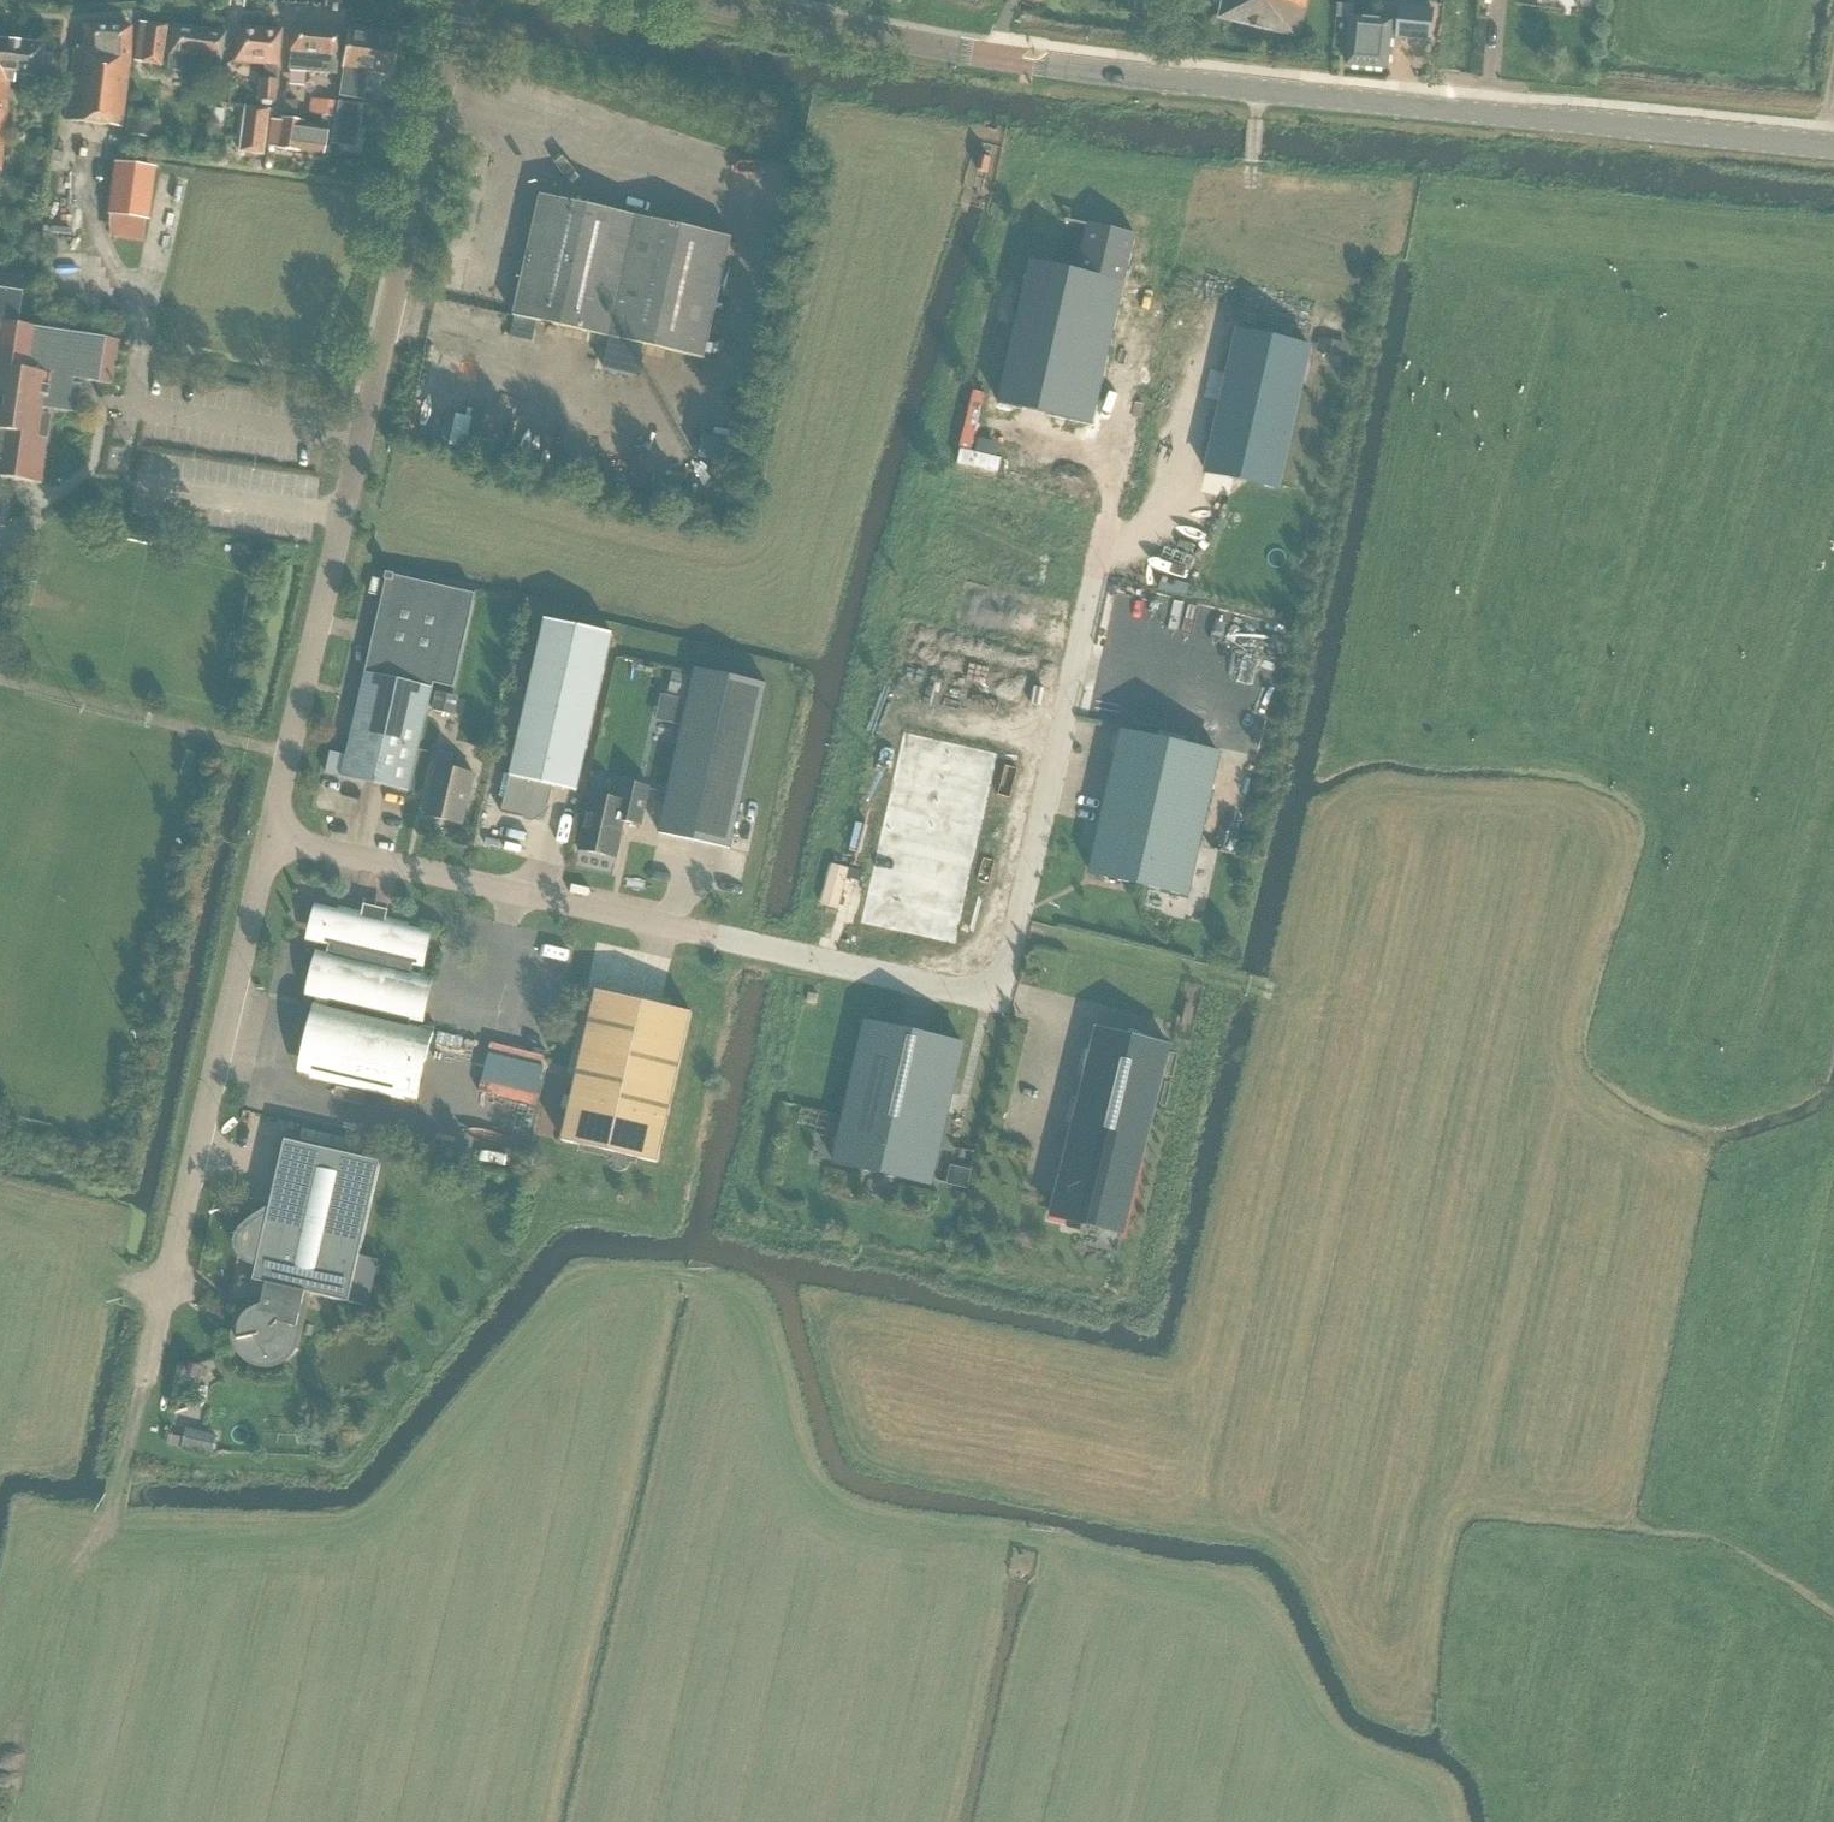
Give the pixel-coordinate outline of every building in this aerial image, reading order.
[(1219,19),(1299,38),(1309,0),(1224,0),(1219,19)] [(1350,34),(1347,64),(1387,68),(1390,37),(1390,35),(1398,35),(1397,38),(1431,41),(1434,10),(1400,7),(1399,25),(1391,24),(1392,22),(1353,18),(1351,34),(1350,34)] [(133,61),(159,65),(165,26),(139,22),(133,61)] [(72,57),(63,120),(119,127),(128,61),(129,27),(83,26),(82,48),(73,48),(72,57)] [(219,62),(223,33),(172,26),(166,70),(185,73),(185,72),(217,77),(219,62)] [(288,70),(336,74),(340,31),(292,26),(288,70)] [(277,66),(278,66),(281,31),(236,27),(233,62),(265,65),(263,80),(260,79),(258,100),(274,102),(276,82),(277,66)] [(342,68),(390,76),(396,39),(348,31),(342,68)] [(7,81),(12,81),(13,74),(37,76),(40,44),(0,40),(0,80),(7,81)] [(308,114),(333,118),(329,143),(350,147),(359,90),(338,87),(335,102),(310,99),(308,114)] [(285,101),(284,110),(296,111),(297,102),(285,101)] [(239,151),(261,155),(268,111),(246,107),(239,151)] [(127,133),(146,136),(148,116),(130,113),(127,133)] [(277,147),(277,148),(324,154),(327,125),(281,119),(280,121),(271,120),(268,146),(277,147)] [(977,170),(987,173),(991,159),(981,156),(977,170)] [(144,219),(150,168),(114,164),(107,214),(144,219)] [(604,372),(635,379),(642,344),(704,358),(731,239),(541,196),(515,316),(612,337),(604,372)] [(1135,236),(1088,225),(1077,273),(1031,263),(999,404),(1093,425),(1135,236)] [(111,385),(118,340),(16,325),(23,279),(0,276),(0,478),(41,484),(52,411),(67,413),(72,379),(111,385)] [(1310,348),(1238,332),(1206,473),(1278,489),(1310,348)] [(459,413),(453,442),(469,445),(474,416),(459,413)] [(553,786),(577,792),(613,634),(546,619),(511,776),(510,776),(502,813),(533,820),(548,810),(553,786)] [(731,850),(767,685),(696,669),(660,834),(731,850)] [(676,672),(673,672),(669,690),(668,694),(668,696),(671,696),(686,699),(691,675),(676,672)] [(343,777),(409,792),(433,688),(367,673),(343,777)] [(911,733),(867,923),(962,945),(1006,755),(911,733)] [(1215,763),(1121,742),(1090,883),(1184,904),(1215,763)] [(425,816),(463,825),(475,775),(450,769),(454,754),(441,751),(425,816)] [(591,795),(579,850),(617,859),(625,822),(642,826),(650,788),(623,782),(619,801),(591,795)] [(834,869),(822,914),(836,918),(848,872),(834,869)] [(409,928),(362,917),(339,911),(328,908),(320,941),(330,944),(316,1001),(328,1004),(311,1077),(405,1100),(422,1026),(411,1024),(422,972),(413,970),(421,931),(409,928)] [(566,1111),(569,1112),(562,1141),(657,1163),(692,1014),(597,992),(572,1097),(565,1096),(562,1107),(566,1111)] [(930,1186),(962,1043),(868,1022),(835,1164),(930,1186)] [(1123,1235),(1169,1046),(1098,1028),(1052,1217),(1123,1235)] [(482,1085),(538,1100),(551,1056),(494,1040),(482,1085)] [(241,1260),(248,1264),(257,1267),(254,1281),(267,1284),(263,1299),(260,1299),(255,1300),(250,1302),(245,1306),(242,1309),(239,1313),(236,1311),(236,1312),(240,1316),(237,1332),(238,1340),(239,1345),(241,1349),(245,1353),(248,1357),(253,1360),(258,1362),(263,1363),(268,1363),(273,1362),(278,1361),(282,1358),(286,1355),(290,1351),(293,1347),(295,1342),(302,1307),(300,1307),(303,1292),(349,1303),(381,1162),(286,1140),(270,1208),(260,1213),(248,1221),(240,1228),(236,1235),(234,1240),(234,1244),(235,1249),(237,1255),(241,1260)] [(971,1187),(977,1150),(947,1146),(941,1182),(971,1187)] [(184,1447),(215,1454),(220,1434),(189,1426),(184,1447)] [(183,1448),(185,1438),(170,1434),(167,1444),(183,1448)]
